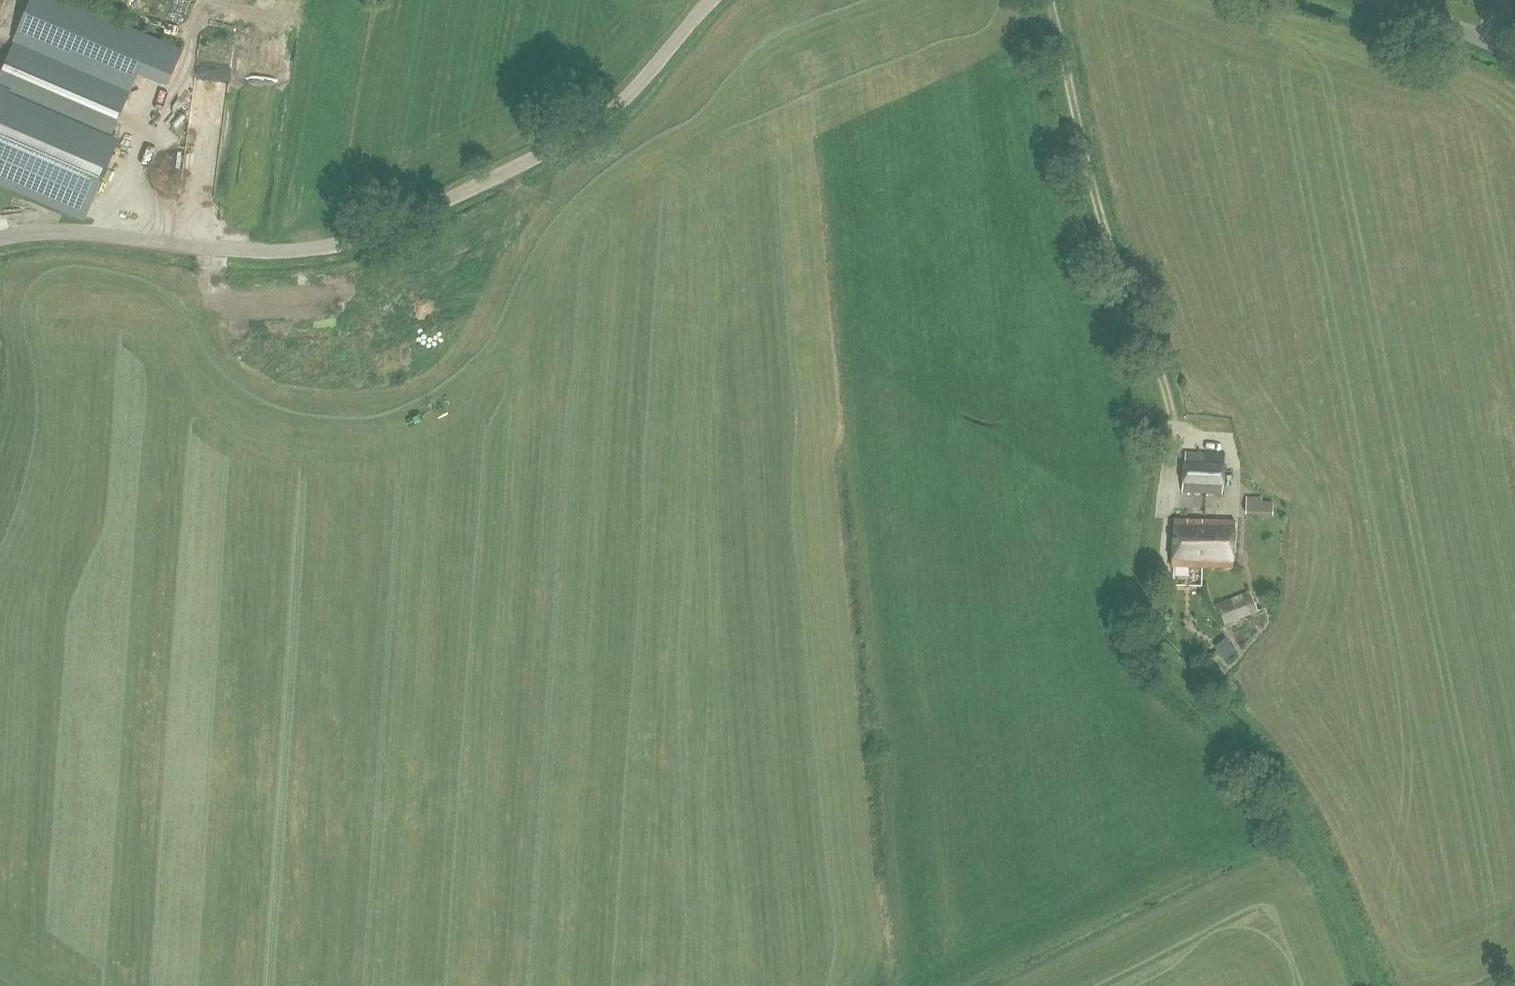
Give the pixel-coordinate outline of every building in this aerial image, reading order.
[(83,218),(116,142),(108,139),(130,91),(16,42),(1,76),(0,75),(0,182),(83,218)] [(1223,493),(1227,454),(1187,452),(1183,491),(1223,493)] [(1234,567),(1235,521),(1175,519),(1174,565),(1234,567)] [(1181,568),(1182,584),(1204,583),(1203,567),(1181,568)] [(1250,590),(1216,604),(1225,626),(1259,612),(1250,590)]
